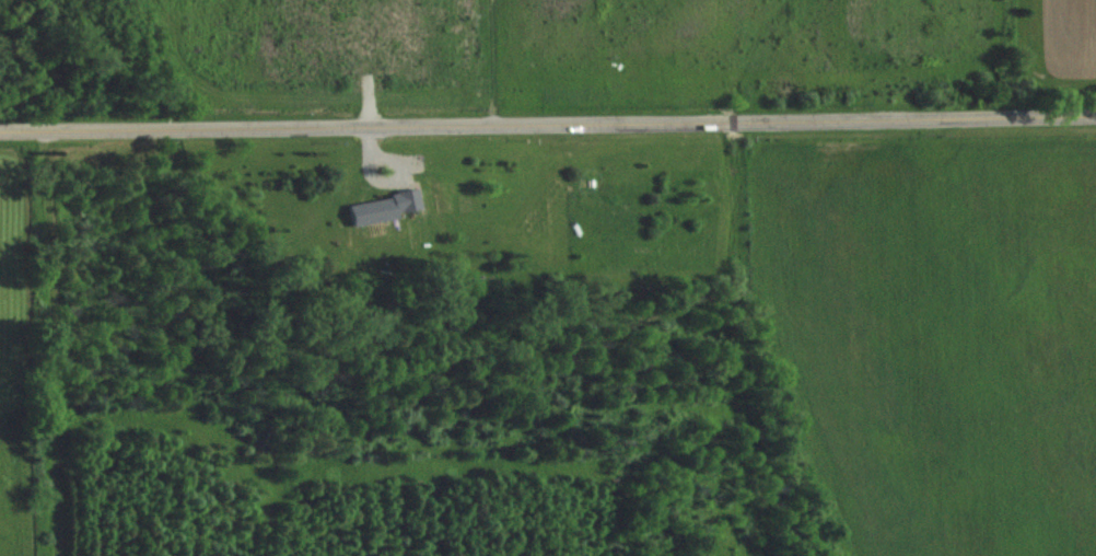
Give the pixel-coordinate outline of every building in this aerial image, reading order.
[(349,201),(353,224),(423,212),(420,189),(349,201)]
